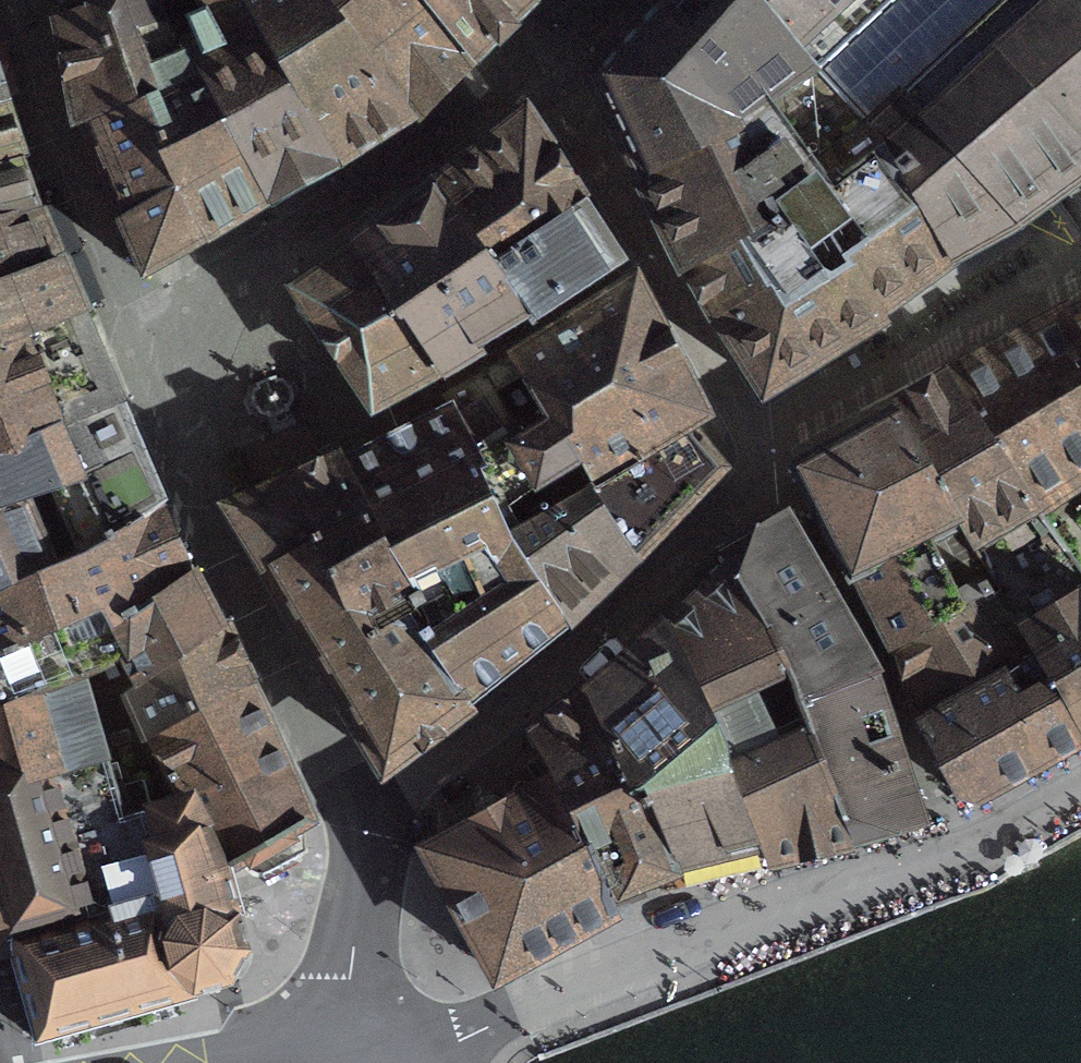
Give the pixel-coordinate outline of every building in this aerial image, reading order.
[(62,23),(133,0),(57,0),(62,23)] [(120,225),(179,194),(149,128),(208,96),(181,47),(178,48),(157,0),(133,0),(62,23),(81,134),(118,225),(120,225)] [(240,0),(157,0),(178,48),(181,47),(208,96),(266,205),(267,206),(279,198),(335,165),(334,164),(337,163),(280,68),(240,0)] [(337,163),(409,117),(319,0),(240,0),(280,68),(337,163)] [(413,116),(467,60),(420,0),(319,0),(409,117),(410,117),(413,116)] [(467,60),(528,0),(527,0),(420,0),(467,60)] [(601,72),(600,71),(590,81),(597,90),(599,89),(639,174),(635,176),(639,186),(643,184),(676,254),(674,255),(681,270),(686,267),(715,317),(717,317),(758,382),(756,383),(762,394),(775,387),(774,384),(881,317),(879,313),(905,294),(920,283),(924,286),(952,267),(988,246),(1013,231),(1080,181),(1080,0),(663,0),(601,72)] [(149,128),(179,194),(202,242),(266,205),(208,96),(149,128)] [(16,159),(13,148),(0,106),(0,163),(16,159)] [(516,126),(434,190),(490,261),(583,200),(579,194),(574,198),(565,185),(528,127),(531,125),(525,116),(515,125),(516,126)] [(34,210),(30,198),(16,159),(0,163),(0,219),(34,210)] [(495,265),(490,261),(434,190),(354,248),(437,370),(529,316),(495,265)] [(141,278),(202,242),(179,194),(120,225),(138,269),(136,270),(141,278)] [(585,202),(583,200),(490,261),(495,265),(529,316),(619,262),(615,255),(612,257),(593,227),(580,206),(585,202)] [(56,261),(50,249),(34,210),(0,219),(0,277),(56,261)] [(336,356),(338,355),(372,401),(419,379),(423,385),(433,379),(430,375),(437,370),(354,248),(304,285),(302,282),(293,289),(300,298),(299,298),(333,346),(330,348),(336,356)] [(56,261),(0,277),(0,345),(79,316),(64,281),(56,261)] [(570,499),(685,428),(687,432),(707,421),(702,411),(698,413),(652,324),(636,293),(636,292),(631,283),(624,287),(613,299),(446,399),(501,512),(512,534),(570,499)] [(1080,333),(1080,310),(1070,317),(1080,333)] [(160,508),(153,493),(117,405),(109,386),(101,369),(79,316),(0,345),(0,594),(85,556),(160,508)] [(1037,508),(1080,480),(1080,333),(1070,317),(1015,345),(949,380),(1037,508)] [(994,594),(1002,607),(1079,568),(1037,508),(949,380),(934,388),(893,409),(787,467),(847,585),(858,579),(864,588),(894,648),(994,594)] [(336,463),(395,570),(501,512),(446,399),(441,402),(445,410),(336,463)] [(685,428),(570,499),(624,568),(719,471),(687,432),(685,428)] [(324,669),(383,766),(464,707),(392,601),(407,592),(395,570),(336,463),(288,484),(238,507),(235,503),(233,504),(228,507),(232,517),(234,516),(249,544),(262,568),(261,568),(264,572),(264,573),(265,572),(324,669)] [(1037,508),(1079,568),(1080,570),(1080,480),(1037,508)] [(568,625),(624,568),(570,499),(512,534),(511,535),(568,625)] [(190,576),(179,550),(160,508),(85,556),(0,594),(0,649),(100,609),(110,628),(190,576)] [(501,512),(395,570),(407,592),(392,601),(464,707),(568,625),(511,535),(512,534),(501,512)] [(890,741),(873,679),(781,524),(728,554),(713,562),(718,570),(720,568),(724,573),(794,704),(797,703),(849,843),(879,835),(908,827),(909,830),(922,826),(918,813),(915,814),(890,741)] [(1080,741),(1080,570),(1079,568),(1002,607),(1038,662),(922,731),(929,744),(957,798),(972,802),(1080,741)] [(690,859),(752,845),(765,862),(773,861),(849,843),(797,703),(794,704),(724,573),(698,599),(688,609),(676,622),(666,631),(642,651),(584,700),(553,722),(537,734),(534,730),(522,740),(530,752),(533,751),(551,781),(555,778),(571,807),(603,891),(606,891),(673,863),(690,859)] [(110,628),(126,664),(139,685),(217,628),(212,619),(190,576),(110,628)] [(894,648),(919,726),(922,731),(1038,662),(1002,607),(994,594),(894,648)] [(110,628),(100,609),(0,649),(0,707),(64,683),(66,687),(81,681),(126,664),(110,628)] [(244,689),(241,682),(224,644),(217,628),(139,685),(164,729),(153,737),(156,743),(244,689)] [(0,707),(0,948),(5,946),(37,1057),(195,1019),(192,997),(203,994),(229,987),(239,973),(250,959),(243,932),(238,914),(239,914),(230,878),(225,877),(200,833),(184,803),(155,811),(143,768),(109,777),(81,681),(66,687),(64,683),(0,707)] [(295,827),(303,821),(274,755),(244,689),(156,743),(172,772),(173,776),(166,780),(170,786),(176,783),(187,802),(184,803),(200,833),(225,877),(230,878),(227,867),(295,826),(295,827)] [(495,978),(612,915),(606,891),(603,891),(571,807),(555,778),(551,781),(425,851),(495,978)]
